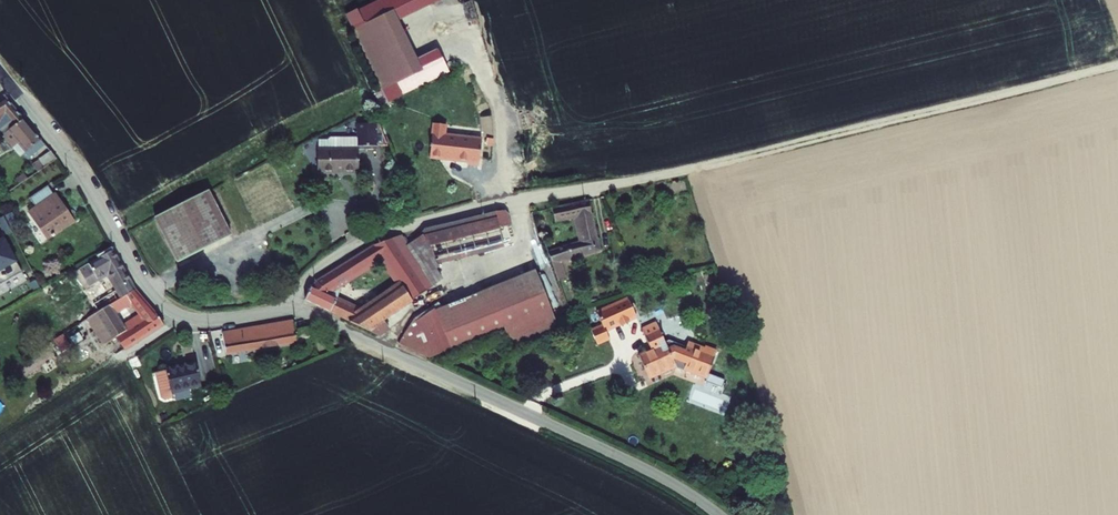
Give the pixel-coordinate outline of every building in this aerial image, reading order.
[(392,10),(351,28),(379,91),(421,72),(392,10)] [(0,101),(0,129),(4,134),(25,120),(5,97),(0,101)] [(46,145),(25,120),(4,134),(15,147),(21,144),(31,155),(46,145)] [(371,123),(362,123),(363,136),(363,146),(379,145),(379,144),(388,144),(380,120),(371,123)] [(431,123),(427,159),(477,165),(481,138),(445,133),(446,125),(431,123)] [(363,136),(343,137),(344,149),(363,148),(363,146),(363,136)] [(322,149),(321,149),(321,174),(363,173),(363,148),(344,149),(343,137),(333,137),(330,140),(322,140),(322,149)] [(51,151),(39,159),(45,168),(59,160),(51,151)] [(65,212),(67,210),(56,194),(49,185),(23,203),(48,240),(72,223),(65,212)] [(210,190),(157,217),(180,261),(233,235),(210,190)] [(589,200),(552,207),(555,221),(578,216),(584,240),(550,252),(561,281),(569,278),(563,263),(601,251),(591,199),(589,200)] [(515,236),(510,214),(430,234),(437,264),(505,245),(504,239),(515,236)] [(401,234),(376,243),(318,278),(311,285),(305,299),(337,314),(380,336),(391,328),(384,319),(435,285),(401,234)] [(113,249),(80,267),(90,284),(109,273),(118,288),(92,303),(97,312),(109,305),(125,295),(137,288),(113,249)] [(562,330),(537,270),(436,309),(438,315),(410,327),(421,354),(431,358),(507,331),(514,348),(562,330)] [(164,324),(137,288),(125,295),(131,304),(137,314),(121,324),(114,314),(109,305),(97,312),(87,319),(103,344),(115,337),(124,350),(164,324)] [(125,295),(109,305),(114,314),(131,304),(125,295)] [(605,332),(636,319),(627,297),(595,310),(601,325),(589,330),(596,346),(609,340),(605,332)] [(291,320),(222,332),(227,354),(297,342),(297,337),(311,335),(313,341),(326,340),(325,333),(312,327),(296,329),(294,320),(291,320)] [(655,323),(640,329),(649,352),(634,357),(642,378),(672,367),(673,369),(681,372),(679,376),(707,385),(714,362),(703,358),(704,354),(693,350),(691,354),(669,347),(665,348),(655,323)] [(704,354),(703,358),(714,362),(717,356),(705,352),(704,354)] [(195,361),(165,368),(166,370),(155,372),(161,396),(165,399),(173,397),(171,391),(201,384),(195,361)]
